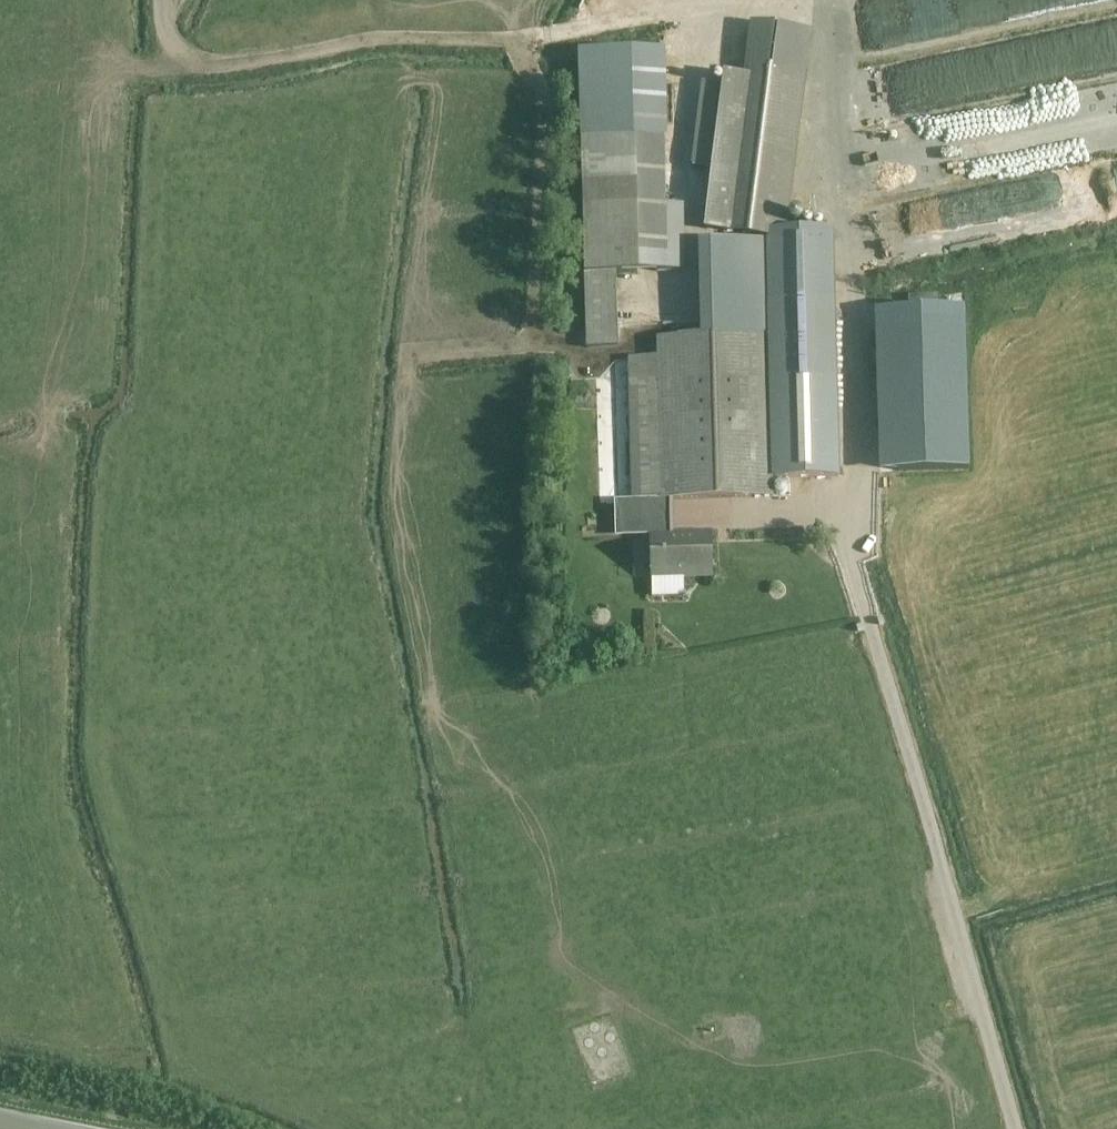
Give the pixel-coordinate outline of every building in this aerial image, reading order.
[(585,204),(588,274),(591,350),(619,349),(616,273),(683,270),(680,200),(672,201),(666,48),(579,52),(585,204)] [(797,70),(772,67),(750,64),(749,75),(724,71),(722,84),(703,82),(692,167),(712,170),(705,225),(730,228),(730,232),(751,234),(779,238),(782,210),(791,211),(807,71),(797,70)] [(772,492),(771,477),(845,474),(835,237),(701,241),(705,334),(626,337),(633,498),(617,498),(619,537),(653,536),(654,578),(716,575),(714,532),(673,534),(672,496),(772,492)] [(968,305),(875,309),(882,468),(975,464),(968,305)]
